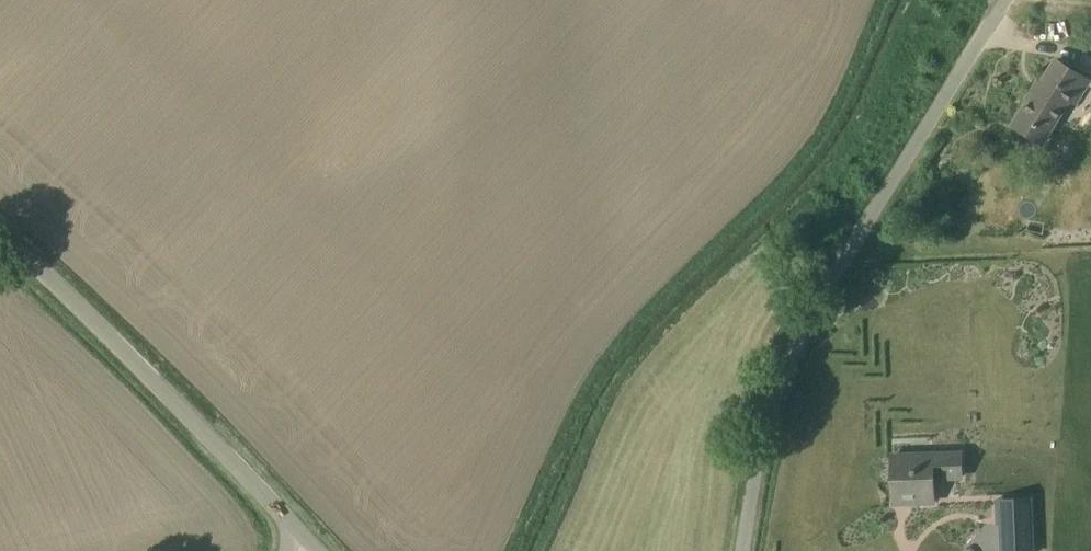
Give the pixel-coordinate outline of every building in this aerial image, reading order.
[(1073,93),(1080,97),(1090,81),(1057,59),(1041,83),(1045,85),(1040,93),(1033,88),(1026,99),(1033,104),(1029,109),(1024,106),(1013,125),(1042,143),(1073,93)] [(961,477),(961,452),(892,454),(894,503),(934,501),(933,478),(961,477)] [(988,550),(1019,550),(1019,496),(1003,496),(1003,520),(988,520),(988,550)]
